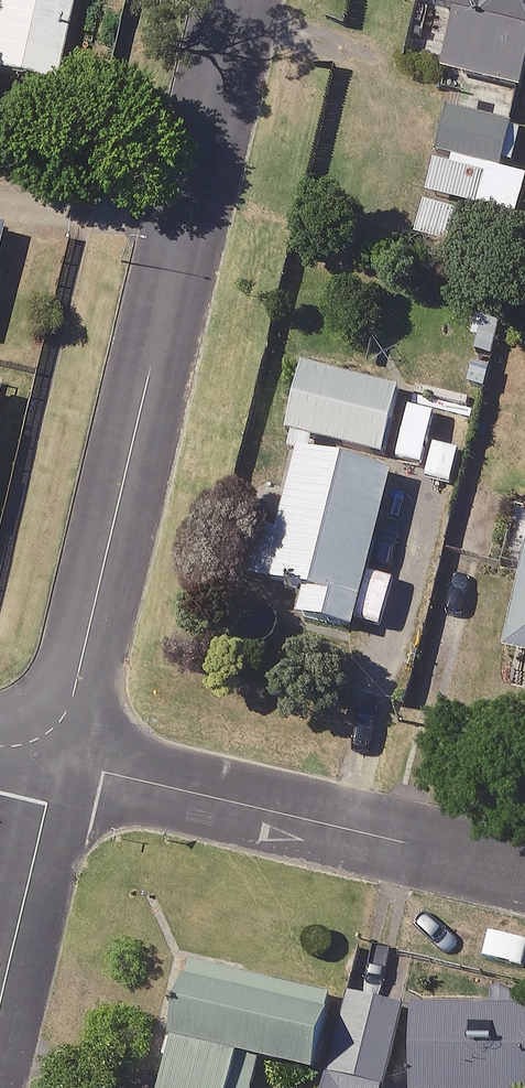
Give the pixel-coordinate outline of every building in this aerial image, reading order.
[(56,81),(72,0),(0,0),(0,70),(56,81)] [(460,7),(445,69),(520,87),(524,68),(524,0),(431,0),(460,7)] [(436,154),(419,230),(472,242),(481,203),(496,206),(487,243),(511,249),(524,189),(524,175),(436,154)] [(300,358),(281,441),(298,445),(279,525),(261,521),(249,571),(305,585),(298,611),(353,625),(391,467),(381,465),(401,382),(300,358)] [(524,524),(524,501),(512,498),(507,520),(524,524)] [(510,647),(524,651),(524,575),(510,647)] [(189,955),(154,1087),(250,1087),(259,1054),(311,1067),(330,992),(189,955)] [(489,1003),(413,1002),(411,1087),(524,1087),(524,1003),(524,987),(489,986),(489,1003)] [(348,994),(322,1087),(382,1087),(403,1009),(348,994)]
